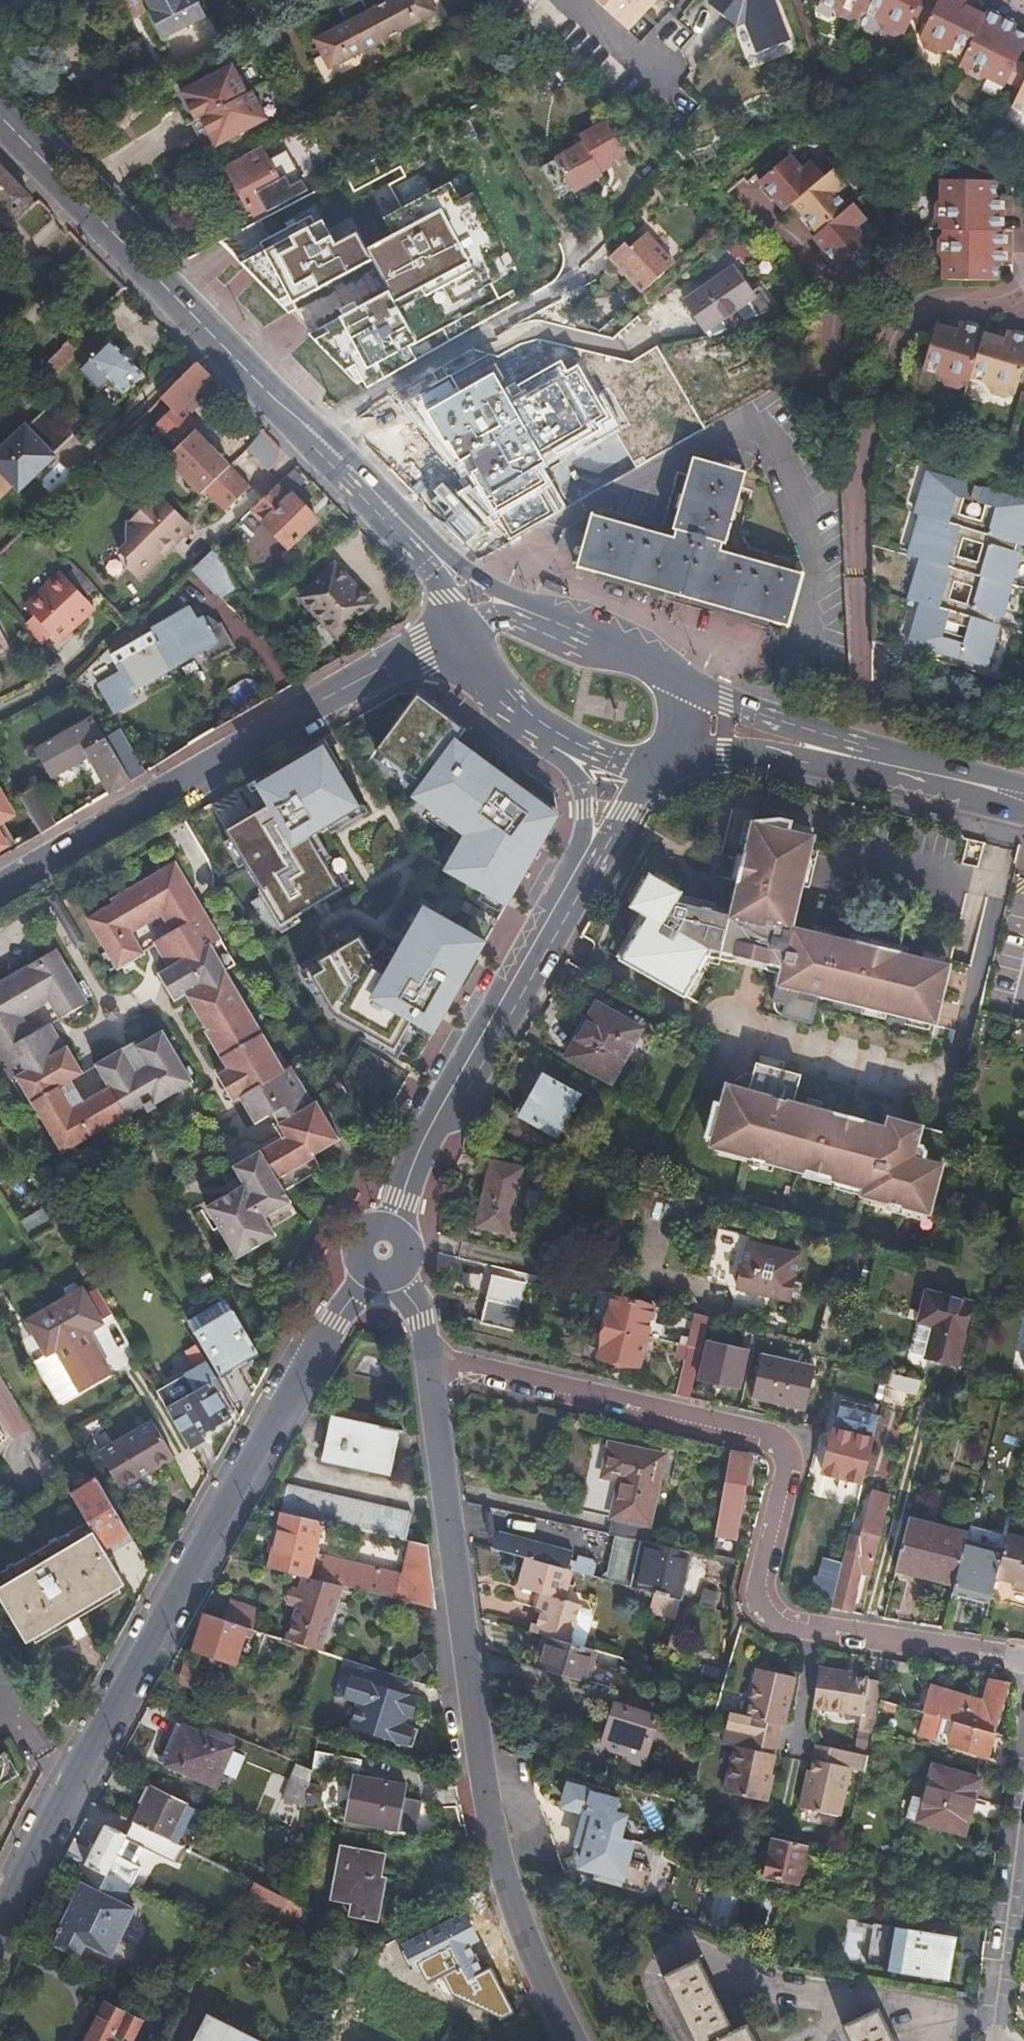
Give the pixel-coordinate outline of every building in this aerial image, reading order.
[(141,4),(145,2),(148,10),(144,12),(159,41),(196,21),(201,18),(192,0),(139,0),(141,4)] [(409,20),(399,0),(390,0),(346,24),(334,31),(312,43),(293,53),(303,74),(409,20)] [(497,13),(526,5),(525,0),(495,0),(497,13)] [(627,24),(649,0),(601,0),(627,24)] [(866,0),(819,0),(829,5),(835,14),(847,20),(852,17),(857,19),(860,12),(866,0)] [(860,12),(875,19),(873,22),(878,24),(881,31),(892,37),(898,34),(902,35),(905,29),(920,0),(866,0),(860,12)] [(928,0),(920,0),(905,29),(912,32),(928,0)] [(936,0),(928,0),(912,32),(919,35),(936,0)] [(974,3),(968,0),(936,0),(919,35),(917,39),(919,40),(924,49),(934,54),(939,52),(944,55),(948,52),(962,58),(983,18),(971,11),(974,3)] [(334,31),(346,24),(340,12),(327,18),(334,31)] [(983,18),(962,58),(957,68),(961,70),(962,76),(977,82),(979,79),(983,81),(984,80),(1002,88),(1004,84),(1017,56),(1023,42),(1023,39),(1012,33),(1016,24),(1011,25),(998,19),(985,13),(983,18)] [(1023,58),(1017,56),(1004,84),(1009,87),(1023,58)] [(1023,58),(1009,87),(1017,91),(1023,78),(1023,59),(1023,58)] [(231,63),(179,90),(194,118),(198,116),(213,145),(265,118),(250,89),(246,91),(231,63)] [(1017,91),(1008,109),(1022,115),(1023,123),(1023,78),(1017,91)] [(625,153),(607,121),(580,136),(584,142),(541,166),(557,196),(572,188),(572,189),(602,174),(598,167),(609,161),(625,153)] [(248,207),(253,216),(305,189),(283,149),(265,159),(258,148),(224,166),(245,208),(248,207)] [(775,203),(779,208),(788,201),(821,173),(810,161),(801,168),(788,154),(757,182),(775,203)] [(609,161),(598,167),(602,174),(613,167),(609,161)] [(15,221),(35,203),(4,169),(0,165),(0,205),(15,221)] [(844,185),(828,166),(821,173),(788,201),(799,213),(807,225),(812,231),(843,205),(834,195),(844,185)] [(262,250),(240,261),(265,287),(270,284),(282,296),(287,294),(290,301),(370,258),(387,289),(329,320),(333,327),(314,338),(331,356),(335,354),(355,374),(358,373),(366,387),(416,359),(409,346),(416,342),(393,302),(419,287),(424,295),(441,285),(451,302),(498,276),(489,259),(502,251),(469,190),(456,197),(447,180),(428,190),(417,168),(386,184),(398,206),(380,216),(390,233),(363,247),(354,230),(332,242),(319,219),(312,222),(308,214),(257,241),(262,250)] [(939,228),(942,228),(998,230),(999,214),(1000,195),(993,194),(994,180),(939,180),(939,201),(935,204),(936,219),(938,222),(939,228)] [(843,205),(812,231),(808,234),(821,251),(834,266),(841,267),(868,243),(855,229),(865,220),(848,201),(843,205)] [(762,250),(737,225),(719,240),(739,264),(742,261),(745,265),(762,250)] [(942,261),(942,279),(996,280),(997,265),(1001,264),(1002,250),(1003,229),(998,230),(942,228),(942,235),(937,240),(937,256),(942,261)] [(627,248),(623,244),(607,258),(638,294),(671,264),(643,234),(627,248)] [(751,293),(733,268),(683,301),(704,330),(709,336),(775,308),(760,287),(751,293)] [(965,322),(953,318),(950,327),(938,324),(925,365),(941,370),(938,376),(944,377),(943,383),(960,387),(961,383),(967,384),(970,375),(983,332),(984,327),(965,322)] [(970,375),(987,380),(986,385),(991,387),(990,391),(1008,397),(1010,390),(1016,391),(1020,375),(1023,362),(1023,336),(999,328),(997,337),(983,332),(970,375)] [(90,359),(124,394),(146,375),(112,339),(90,359)] [(74,359),(63,345),(38,369),(49,383),(74,359)] [(446,371),(397,395),(478,485),(509,537),(552,512),(540,490),(553,485),(540,465),(615,423),(578,366),(566,369),(561,361),(501,390),(494,374),(457,391),(446,371)] [(212,377),(197,362),(178,380),(161,396),(171,407),(152,427),(173,450),(163,460),(198,496),(201,494),(223,515),(248,490),(193,433),(198,428),(186,415),(198,404),(192,396),(212,377)] [(48,406),(25,429),(22,427),(0,448),(0,476),(17,494),(54,459),(51,456),(75,434),(48,406)] [(265,432),(247,449),(269,471),(277,463),(280,451),(282,449),(265,432)] [(787,625),(802,573),(716,550),(719,541),(723,543),(745,470),(738,468),(740,462),(729,459),(727,465),(694,455),(672,529),(676,529),(674,537),(590,513),(584,533),(562,528),(557,549),(579,555),(576,567),(787,625)] [(871,598),(895,605),(895,638),(1013,676),(1023,638),(1023,497),(877,455),(870,491),(871,598)] [(302,479),(294,471),(277,487),(285,496),(288,493),(302,479)] [(285,496),(277,487),(242,520),(251,529),(262,519),(288,544),(315,520),(288,493),(285,496)] [(165,539),(179,541),(179,529),(183,525),(154,495),(148,500),(140,499),(139,509),(121,526),(122,544),(114,551),(124,562),(123,570),(135,583),(167,553),(165,539)] [(479,549),(498,527),(470,503),(451,525),(479,549)] [(167,553),(179,541),(165,539),(167,553)] [(237,586),(215,547),(195,566),(220,596),(237,586)] [(298,597),(337,636),(371,603),(334,564),(298,597)] [(63,639),(73,629),(71,625),(94,603),(62,571),(28,604),(63,639)] [(174,617),(155,627),(174,661),(202,645),(210,660),(234,647),(221,621),(211,626),(210,624),(208,625),(205,615),(200,618),(192,607),(191,607),(187,602),(172,615),(174,617)] [(71,625),(73,629),(97,606),(94,603),(71,625)] [(174,661),(155,627),(111,651),(121,669),(99,681),(114,708),(137,696),(131,686),(174,661)] [(9,648),(0,629),(0,653),(9,648)] [(466,732),(418,695),(375,751),(423,787),(414,799),(464,837),(445,874),(506,909),(548,835),(545,833),(555,816),(456,744),(466,732)] [(87,756),(109,794),(132,781),(105,735),(95,718),(40,749),(56,775),(87,756)] [(119,727),(105,735),(132,781),(145,773),(119,727)] [(311,838),(358,810),(323,749),(258,787),(268,804),(225,830),(280,925),(341,889),(311,838)] [(36,821),(43,833),(58,824),(30,777),(15,785),(36,821)] [(15,815),(0,789),(0,824),(15,815)] [(737,963),(738,961),(760,966),(763,971),(768,974),(774,975),(777,975),(780,976),(778,986),(776,992),(776,997),(777,1002),(779,1006),(782,1009),(787,1013),(793,1015),(800,1016),(816,1020),(821,996),(927,1022),(942,963),(792,927),(812,836),(805,835),(789,831),(790,823),(789,822),(778,819),(750,821),(738,876),(730,911),(688,902),(679,900),(685,889),(649,869),(633,897),(631,900),(648,910),(624,955),(686,991),(704,959),(714,961),(730,965),(734,965),(737,963)] [(12,851),(0,830),(0,858),(12,851)] [(249,1217),(236,1194),(209,1208),(238,1259),(275,1237),(271,1229),(296,1215),(284,1193),(321,1171),(313,1157),(339,1141),(319,1104),(314,1107),(292,1068),(287,1072),(230,972),(216,948),(224,943),(200,902),(178,864),(110,901),(114,907),(90,921),(118,970),(144,956),(133,934),(163,919),(172,935),(155,944),(157,948),(170,970),(161,975),(176,1002),(186,996),(197,990),(217,1025),(207,1031),(229,1069),(218,1075),(235,1103),(241,1098),(256,1126),(273,1116),(282,1111),(296,1133),(286,1139),(236,1167),(248,1187),(261,1210),(249,1217)] [(486,944),(425,909),(390,970),(374,961),(361,938),(307,970),(335,1017),(417,1064),(486,944)] [(144,956),(157,948),(155,944),(172,935),(163,919),(133,934),(144,956)] [(66,929),(76,947),(85,942),(75,924),(66,929)] [(216,948),(230,972),(237,968),(224,943),(216,948)] [(61,1020),(91,1004),(59,951),(0,985),(0,1061),(14,1084),(20,1081),(35,1105),(63,1153),(153,1102),(156,1106),(194,1083),(163,1032),(137,1046),(148,1067),(138,1072),(124,1048),(96,1065),(111,1090),(75,1110),(61,1088),(84,1075),(83,1072),(69,1048),(66,1050),(52,1025),(32,1035),(22,1016),(50,1001),(61,1020)] [(186,996),(207,1031),(217,1025),(197,990),(186,996)] [(52,1025),(61,1020),(50,1001),(22,1016),(32,1035),(52,1025)] [(568,1055),(612,1080),(640,1028),(601,1001),(568,1055)] [(135,1042),(124,1048),(138,1072),(148,1067),(137,1046),(135,1042)] [(913,1138),(917,1123),(884,1114),(882,1122),(794,1098),(802,1071),(756,1059),(755,1065),(736,1077),(734,1082),(730,1081),(712,1142),(804,1169),(804,1166),(830,1173),(829,1176),(860,1184),(858,1193),(923,1211),(938,1157),(926,1154),(917,1138),(913,1138)] [(96,1065),(83,1072),(84,1075),(61,1088),(75,1110),(111,1090),(96,1065)] [(515,1110),(556,1134),(579,1095),(545,1074),(532,1095),(527,1092),(515,1110)] [(20,1081),(14,1084),(28,1109),(35,1105),(20,1081)] [(273,1116),(286,1139),(296,1133),(282,1111),(273,1116)] [(946,1130),(917,1123),(913,1138),(917,1138),(926,1154),(938,1157),(946,1130)] [(476,1225),(507,1233),(521,1169),(491,1161),(476,1225)] [(332,1215),(330,1215),(316,1246),(334,1254),(345,1230),(352,1233),(375,1182),(351,1172),(332,1215)] [(248,1187),(236,1194),(249,1217),(261,1210),(248,1187)] [(740,1286),(791,1299),(802,1254),(750,1243),(740,1286)] [(515,1331),(526,1282),(490,1274),(479,1323),(515,1331)] [(26,1321),(47,1357),(56,1352),(81,1394),(112,1376),(87,1334),(103,1325),(82,1288),(26,1321)] [(909,1353),(928,1357),(936,1324),(943,1295),(925,1291),(909,1353)] [(936,1324),(928,1357),(953,1363),(969,1301),(943,1295),(936,1324)] [(648,1336),(663,1339),(666,1326),(651,1322),(654,1306),(613,1296),(606,1326),(648,1336)] [(192,1328),(196,1334),(233,1311),(230,1306),(192,1328)] [(219,1374),(257,1352),(233,1311),(196,1334),(219,1374)] [(648,1336),(606,1326),(599,1357),(641,1366),(648,1336)] [(699,1381),(738,1390),(747,1350),(709,1341),(699,1381)] [(689,1345),(679,1393),(690,1395),(700,1348),(689,1345)] [(224,1392),(198,1346),(187,1352),(196,1369),(157,1392),(189,1448),(204,1439),(200,1433),(228,1418),(227,1415),(230,1413),(220,1394),(224,1392)] [(753,1396),(808,1409),(817,1367),(763,1354),(753,1396)] [(922,1380),(890,1372),(886,1387),(918,1396),(922,1380)] [(823,1472),(863,1483),(874,1438),(879,1415),(840,1405),(823,1472)] [(324,1459),(389,1474),(398,1431),(334,1416),(324,1459)] [(119,1485),(171,1454),(150,1419),(98,1450),(119,1485)] [(621,1479),(610,1532),(618,1534),(646,1540),(659,1476),(651,1475),(655,1453),(609,1443),(602,1475),(621,1479)] [(663,1455),(655,1453),(651,1475),(659,1476),(663,1455)] [(751,1456),(732,1453),(718,1534),(724,1535),(723,1541),(736,1543),(748,1471),(751,1456)] [(95,1476),(69,1491),(102,1547),(129,1532),(95,1476)] [(61,1478),(0,1514),(0,1599),(25,1642),(124,1583),(102,1547),(69,1491),(61,1478)] [(287,1484),(281,1511),(324,1521),(406,1540),(412,1513),(287,1484)] [(872,1573),(892,1498),(875,1494),(864,1538),(855,1536),(843,1584),(838,1583),(833,1606),(848,1610),(854,1612),(860,1590),(856,1589),(861,1569),(872,1573)] [(324,1521),(281,1511),(268,1566),(305,1576),(347,1586),(435,1609),(429,1545),(412,1542),(404,1574),(317,1552),(324,1521)] [(931,1525),(911,1520),(900,1564),(919,1569),(931,1525)] [(970,1534),(931,1525),(919,1569),(938,1573),(936,1581),(956,1586),(968,1540),(970,1534)] [(503,1534),(499,1550),(527,1558),(532,1542),(503,1534)] [(681,1600),(695,1550),(646,1540),(618,1534),(606,1580),(681,1600)] [(1010,1534),(1006,1550),(999,1577),(1017,1581),(1016,1587),(1023,1589),(1023,1538),(1010,1534)] [(1006,1550),(968,1540),(956,1586),(955,1592),(993,1602),(999,1577),(1006,1550)] [(532,1542),(527,1558),(569,1569),(573,1554),(532,1542)] [(546,1594),(535,1631),(549,1635),(569,1641),(580,1605),(565,1600),(573,1570),(569,1569),(527,1558),(519,1587),(546,1594)] [(919,1569),(900,1564),(898,1571),(917,1576),(919,1569)] [(938,1573),(919,1569),(917,1576),(936,1581),(938,1573)] [(347,1586),(305,1576),(294,1606),(298,1607),(287,1639),(318,1650),(322,1651),(347,1586)] [(654,1615),(676,1621),(680,1604),(659,1598),(654,1615)] [(231,1601),(225,1619),(253,1628),(259,1611),(231,1601)] [(225,1619),(207,1613),(194,1650),(237,1663),(246,1635),(251,1637),(250,1640),(259,1644),(255,1659),(269,1664),(277,1636),(253,1628),(225,1619)] [(587,1683),(597,1650),(569,1641),(549,1635),(539,1668),(587,1683)] [(405,1694),(410,1680),(346,1659),(334,1694),(358,1702),(349,1727),(411,1748),(417,1730),(408,1727),(403,1725),(412,1696),(405,1694)] [(724,1790),(765,1799),(771,1773),(768,1772),(784,1701),(787,1702),(793,1674),(757,1667),(746,1714),(729,1710),(722,1742),(734,1745),(724,1790)] [(882,1701),(885,1683),(847,1676),(847,1672),(820,1667),(813,1704),(859,1714),(856,1730),(874,1734),(875,1732),(882,1701)] [(929,1714),(995,1733),(1011,1684),(991,1678),(986,1699),(931,1686),(924,1713),(929,1714)] [(659,1717),(662,1705),(621,1693),(604,1746),(630,1754),(628,1759),(644,1764),(651,1740),(671,1746),(678,1723),(659,1717)] [(417,1698),(412,1696),(403,1725),(408,1727),(417,1698)] [(988,1755),(995,1733),(929,1714),(924,1732),(935,1735),(933,1741),(951,1746),(952,1744),(988,1755)] [(167,1766),(216,1786),(232,1747),(183,1727),(167,1766)] [(850,1766),(866,1770),(869,1757),(818,1743),(809,1781),(806,1780),(800,1803),(838,1813),(850,1766)] [(316,1750),(314,1766),(354,1775),(345,1821),(397,1830),(399,1822),(418,1827),(425,1801),(404,1797),(407,1784),(360,1774),(363,1760),(316,1750)] [(1,1759),(6,1768),(1,1783),(0,1783),(0,1792),(21,1780),(6,1756),(1,1759)] [(909,1816),(965,1832),(981,1780),(935,1766),(926,1800),(914,1796),(909,1816)] [(306,1808),(312,1772),(302,1768),(299,1777),(292,1774),(282,1798),(306,1808)] [(592,1789),(568,1782),(563,1799),(572,1809),(584,1812),(575,1843),(585,1846),(580,1863),(582,1865),(597,1870),(595,1877),(618,1883),(617,1885),(639,1891),(644,1888),(650,1870),(647,1864),(626,1858),(631,1840),(616,1836),(621,1819),(612,1817),(617,1799),(591,1792),(592,1789)] [(152,1788),(135,1821),(185,1846),(191,1849),(207,1816),(152,1788)] [(294,1829),(300,1807),(274,1800),(268,1822),(294,1829)] [(94,1850),(74,1840),(68,1854),(85,1862),(134,1886),(143,1868),(136,1864),(118,1855),(125,1839),(145,1848),(177,1863),(185,1846),(135,1821),(134,1821),(127,1835),(106,1826),(94,1850)] [(136,1864),(145,1848),(125,1839),(118,1855),(136,1864)] [(760,1875),(799,1884),(806,1854),(824,1859),(826,1851),(776,1840),(774,1846),(767,1845),(760,1875)] [(350,1915),(378,1920),(386,1877),(381,1876),(385,1853),(341,1845),(331,1898),(352,1902),(350,1915)] [(134,1886),(85,1862),(77,1878),(83,1881),(60,1928),(64,1930),(58,1945),(82,1957),(89,1944),(113,1957),(137,1909),(127,1904),(135,1886),(134,1886)] [(466,1912),(404,1942),(407,1947),(401,1950),(411,1969),(420,1965),(428,1981),(443,1974),(453,1994),(502,2019),(515,2012),(491,1965),(484,1968),(471,1943),(479,1939),(466,1912)] [(901,1973),(948,1981),(956,1937),(909,1930),(901,1973)] [(710,2040),(757,2040),(748,2022),(734,2028),(699,1958),(663,1975),(695,2040),(710,2040)] [(125,2039),(128,2040),(133,2040),(142,2022),(143,2020),(127,2012),(107,2003),(87,2040),(124,2040),(125,2039)] [(879,2008),(843,2025),(850,2040),(895,2040),(879,2008)] [(207,2018),(196,2040),(254,2040),(207,2018)]
